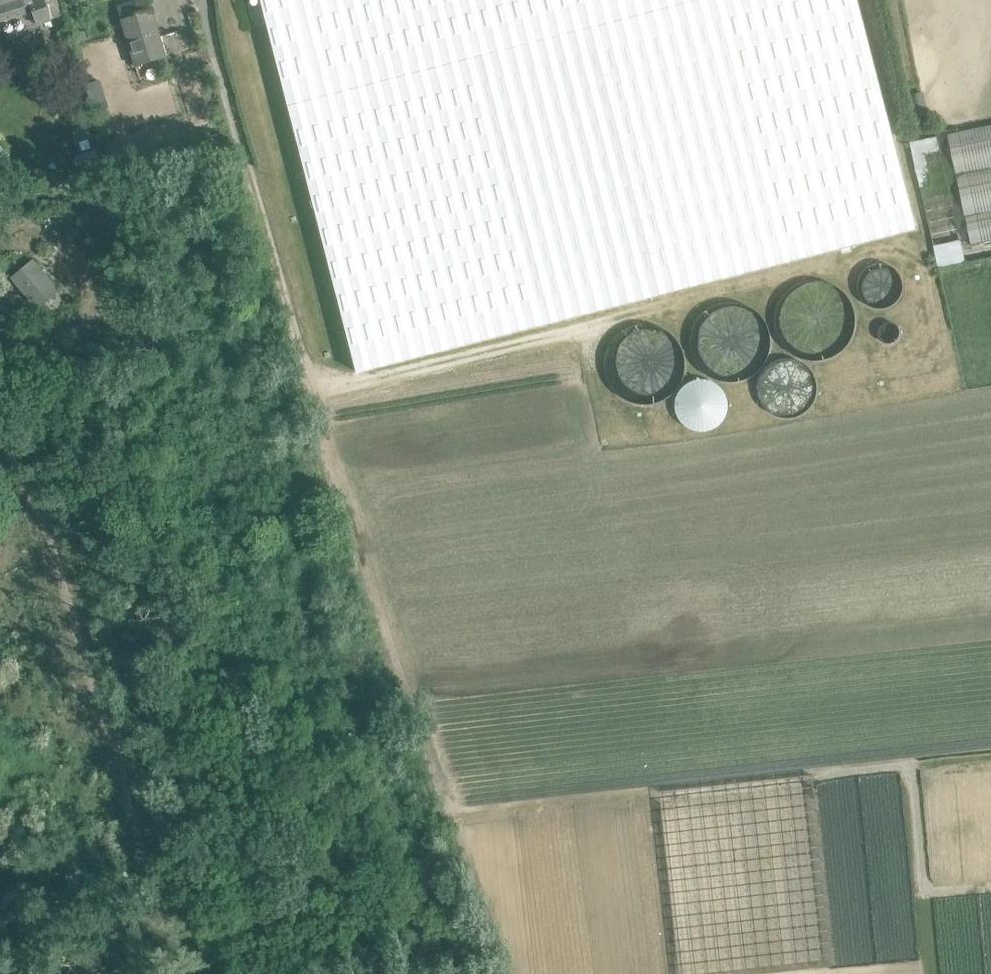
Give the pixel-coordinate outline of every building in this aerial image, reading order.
[(56,0),(0,0),(0,21),(18,15),(17,12),(32,7),(37,25),(50,21),(50,20),(61,16),(56,0)] [(356,372),(916,228),(857,0),(261,0),(356,372)] [(135,66),(166,56),(152,11),(121,20),(135,66)] [(990,241),(990,125),(943,136),(967,246),(990,241)] [(939,150),(937,136),(912,140),(917,172),(929,170),(925,152),(939,150)] [(961,238),(933,245),(938,263),(965,256),(961,238)] [(37,309),(59,291),(33,260),(11,278),(37,309)] [(663,792),(684,973),(752,973),(824,965),(802,776),(663,792)]
